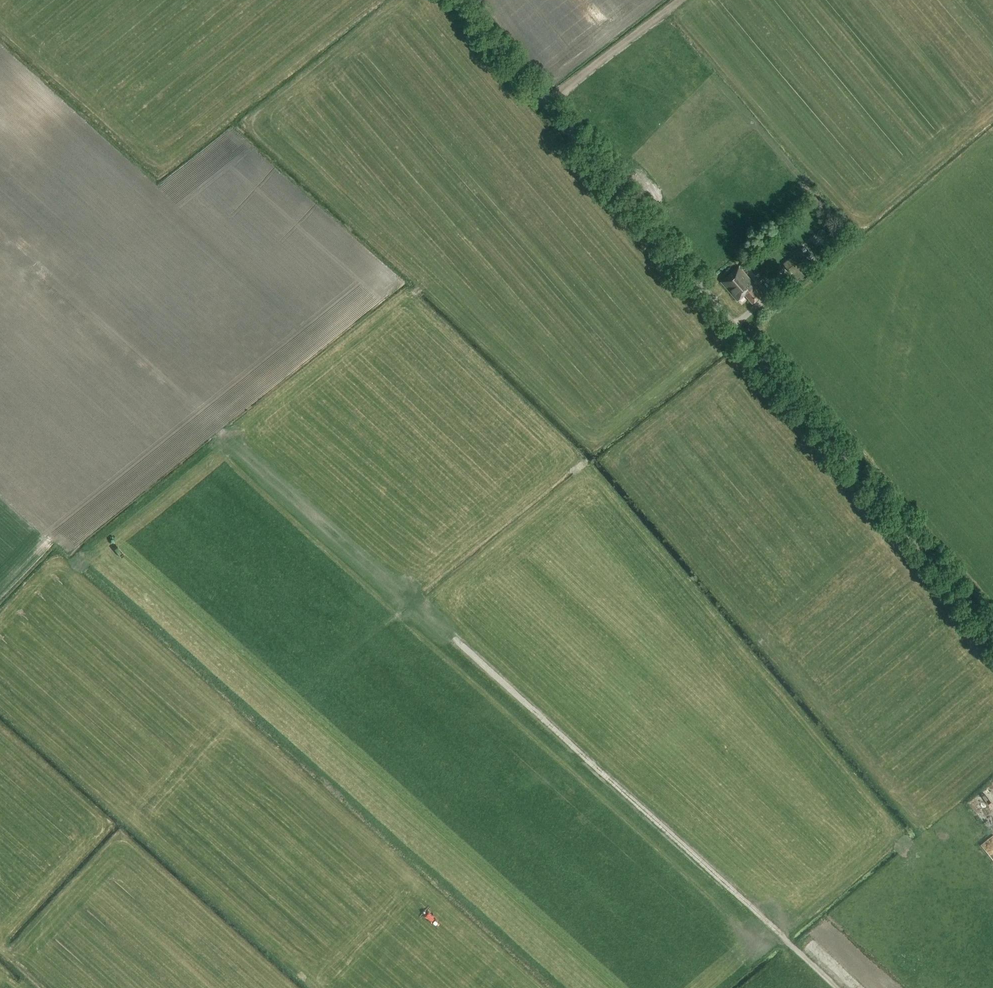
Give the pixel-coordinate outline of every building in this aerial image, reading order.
[(803,253),(800,250),(783,264),(792,275),(809,261),(807,258),(810,256),(806,251),(803,253)] [(752,304),(763,295),(739,266),(721,282),(737,302),(745,295),(752,304)]
